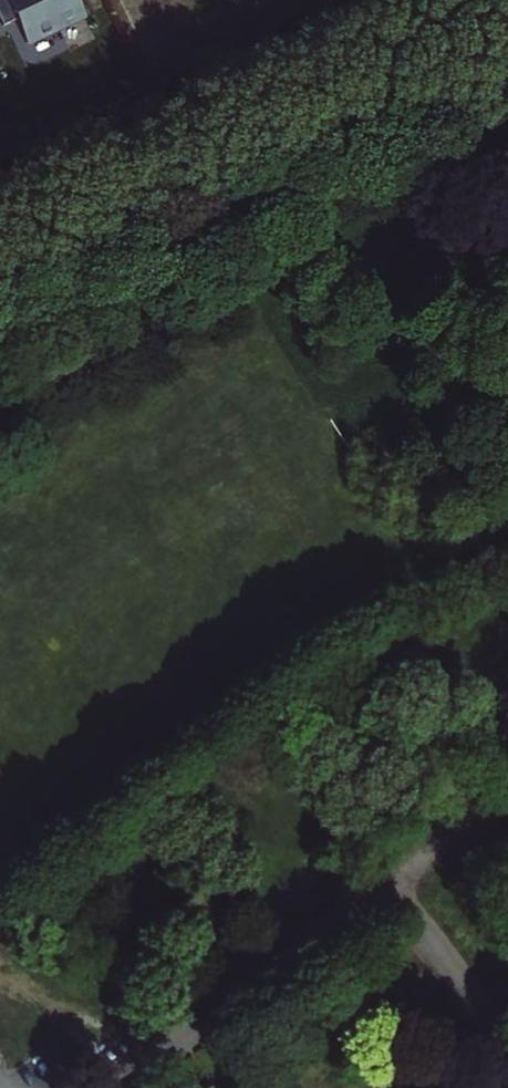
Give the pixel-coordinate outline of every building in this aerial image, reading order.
[(11,20),(22,44),(80,16),(72,0),(0,0),(0,25),(11,20)]
